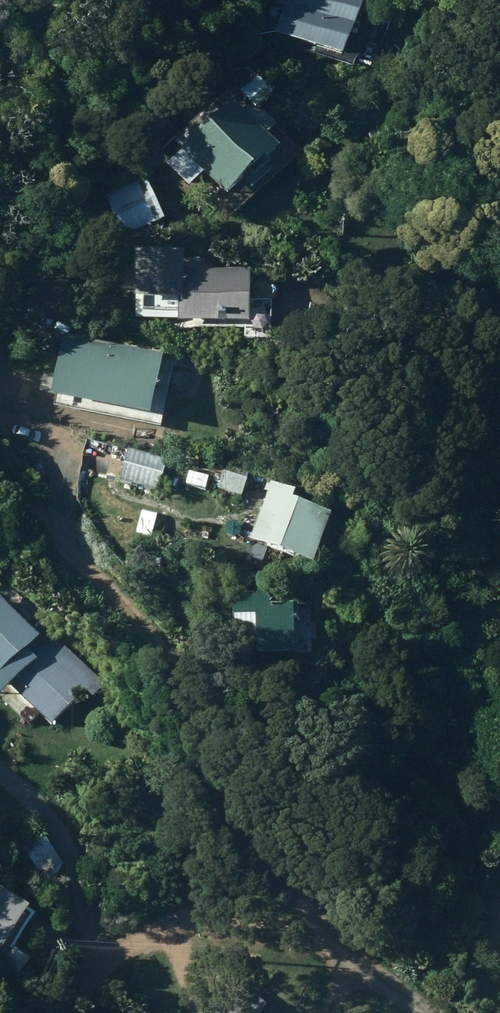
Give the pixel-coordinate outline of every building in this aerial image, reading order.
[(365,10),(338,0),(307,0),(302,13),(293,10),(288,25),(283,23),(275,43),(343,68),(365,10)] [(273,98),(258,80),(242,93),(249,101),(246,103),(254,113),(273,98)] [(165,175),(188,199),(203,185),(226,211),(281,161),(235,111),(165,175)] [(271,149),(277,151),(283,147),(284,141),(280,136),(274,134),(268,138),(267,144),(271,149)] [(145,185),(106,201),(124,245),(163,230),(145,185)] [(177,335),(249,337),(250,282),(182,280),(183,269),(134,267),(133,315),(178,315),(177,335)] [(148,434),(160,364),(61,346),(48,416),(148,434)] [(120,488),(158,499),(168,464),(129,454),(120,488)] [(222,478),(217,495),(241,503),(250,477),(241,474),(238,483),(222,478)] [(267,497),(249,548),(314,571),(331,523),(291,509),(295,497),(267,488),(264,496),(267,497)] [(269,589),(232,589),(232,621),(242,621),(242,629),(256,629),(255,646),(294,647),(294,611),(297,611),(297,596),(280,595),(280,599),(269,599),(269,589)] [(0,592),(0,688),(7,680),(50,720),(84,685),(93,693),(104,681),(53,632),(44,640),(34,630),(37,627),(0,592)] [(303,619),(310,619),(315,616),(316,609),(312,604),(305,603),(300,607),(299,613),(303,619)] [(29,900),(0,882),(0,944),(29,900)]
